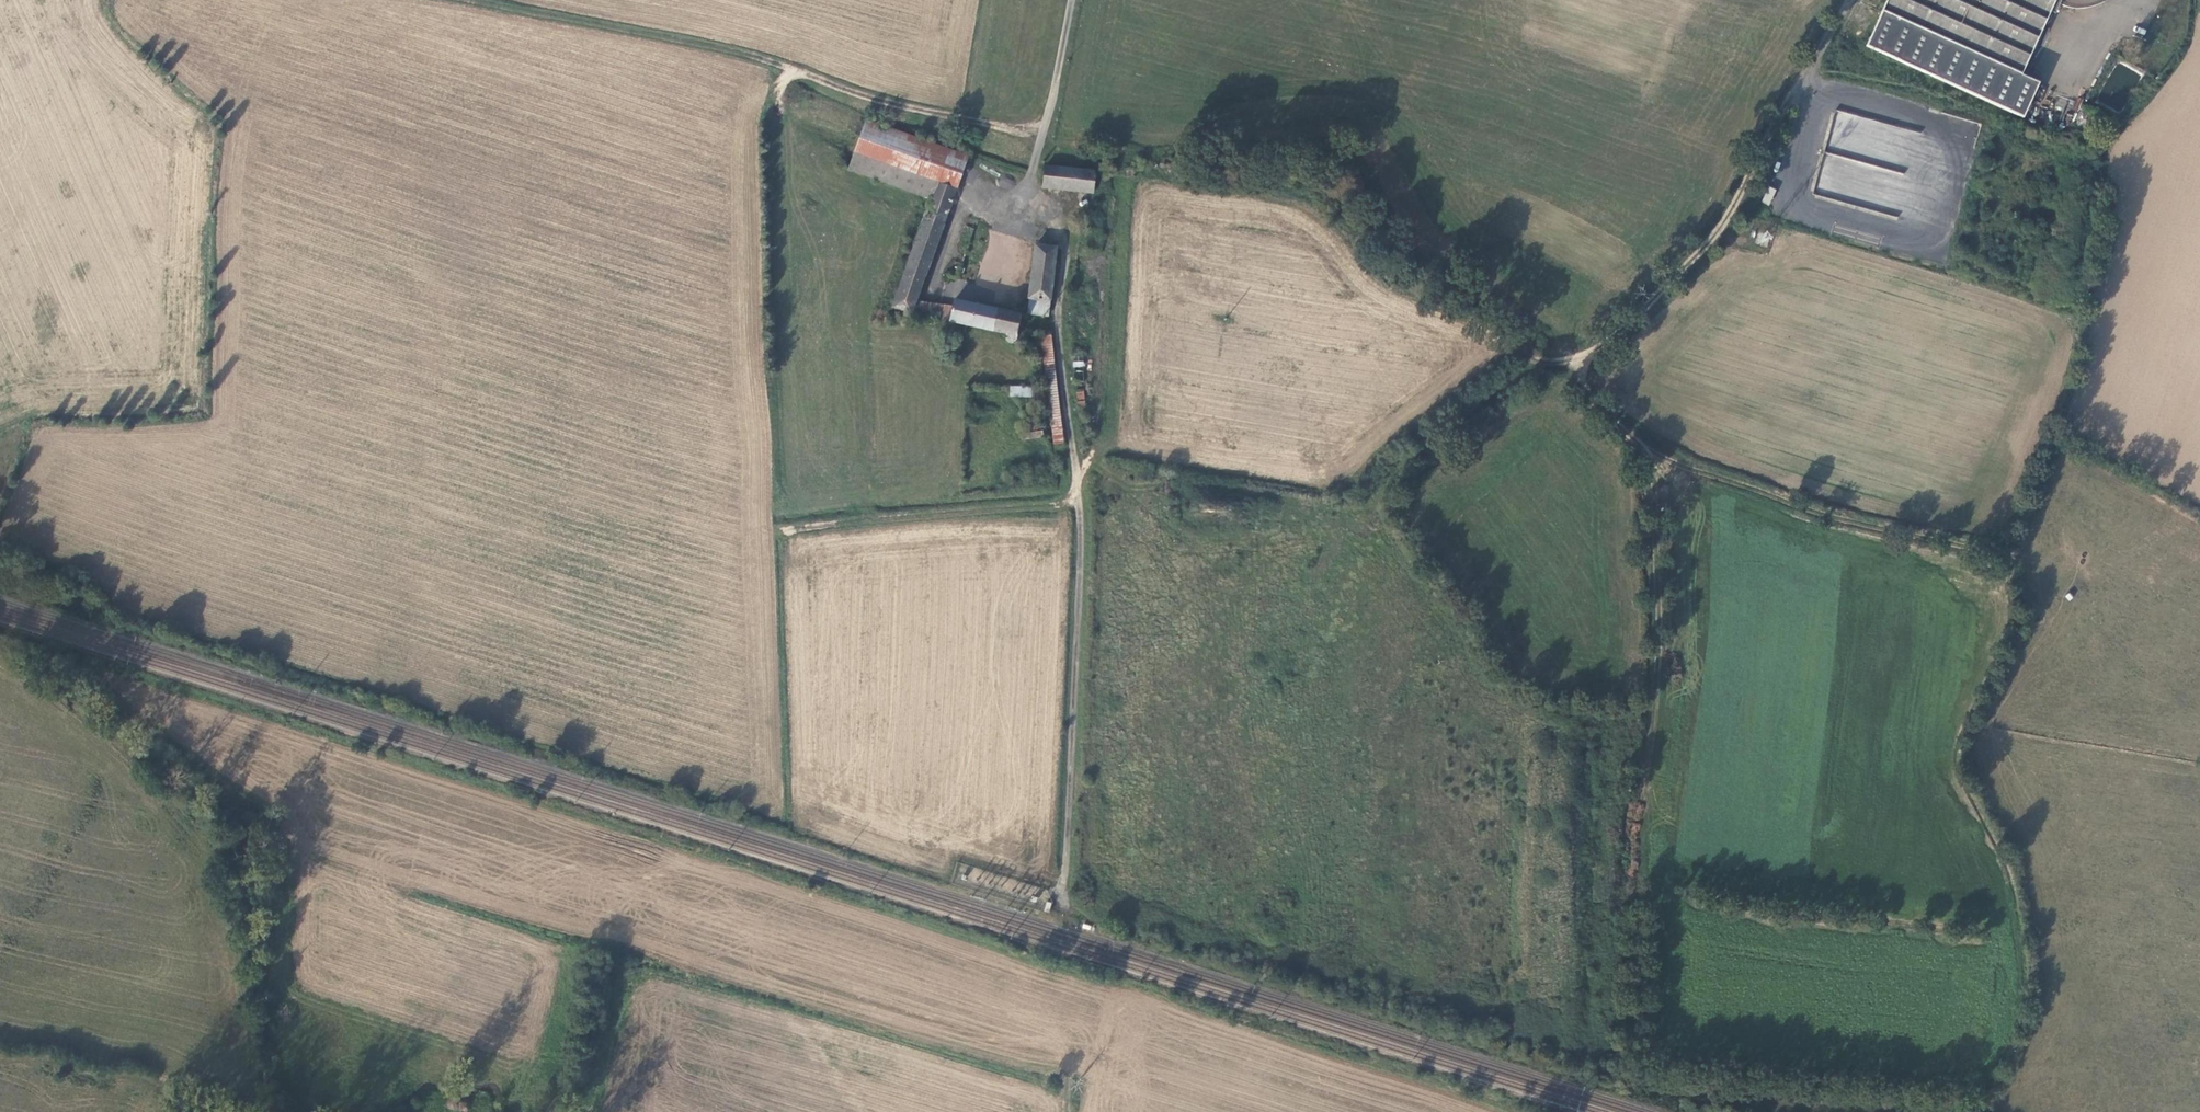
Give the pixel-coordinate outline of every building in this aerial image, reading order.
[(2051,10),(2056,0),(1889,0),(1868,45),(2023,117),(2040,83),(2022,73),(2051,10)] [(2051,10),(2057,14),(2064,0),(2056,0),(2051,10)] [(849,169),(931,199),(937,182),(956,189),(968,157),(867,120),(849,169)] [(1859,146),(1856,148),(1856,154),(1872,158),(1876,180),(1892,169),(1883,206),(1901,211),(1903,202),(1920,207),(1917,221),(1945,202),(1934,187),(1922,189),(1923,191),(1903,186),(1908,193),(1901,194),(1899,179),(1938,173),(1934,149),(1923,134),(1891,125),(1886,143),(1882,144),(1879,122),(1874,142),(1841,134),(1838,145),(1866,141),(1864,148),(1859,146)] [(1093,190),(1094,185),(1096,172),(1045,165),(1043,186),(1093,190)] [(911,313),(956,189),(937,182),(931,199),(895,298),(892,307),(911,313)] [(1052,299),(1057,246),(1037,243),(1029,296),(1052,299)] [(956,299),(963,284),(951,278),(944,293),(956,299)] [(991,329),(997,308),(956,299),(951,320),(991,329)] [(916,317),(949,319),(950,304),(918,301),(916,317)] [(1021,314),(997,308),(991,329),(1003,331),(1003,334),(1009,335),(1008,337),(1009,340),(1010,342),(1013,343),(1016,341),(1018,339),(1017,336),(1021,314)] [(1050,402),(1059,402),(1053,334),(1042,334),(1050,402)] [(1077,405),(1079,405),(1086,405),(1084,349),(1075,349),(1077,405)] [(1039,385),(1011,386),(1011,397),(1039,397),(1039,385)] [(458,1111),(467,1111),(468,1102),(459,1102),(458,1111)]
